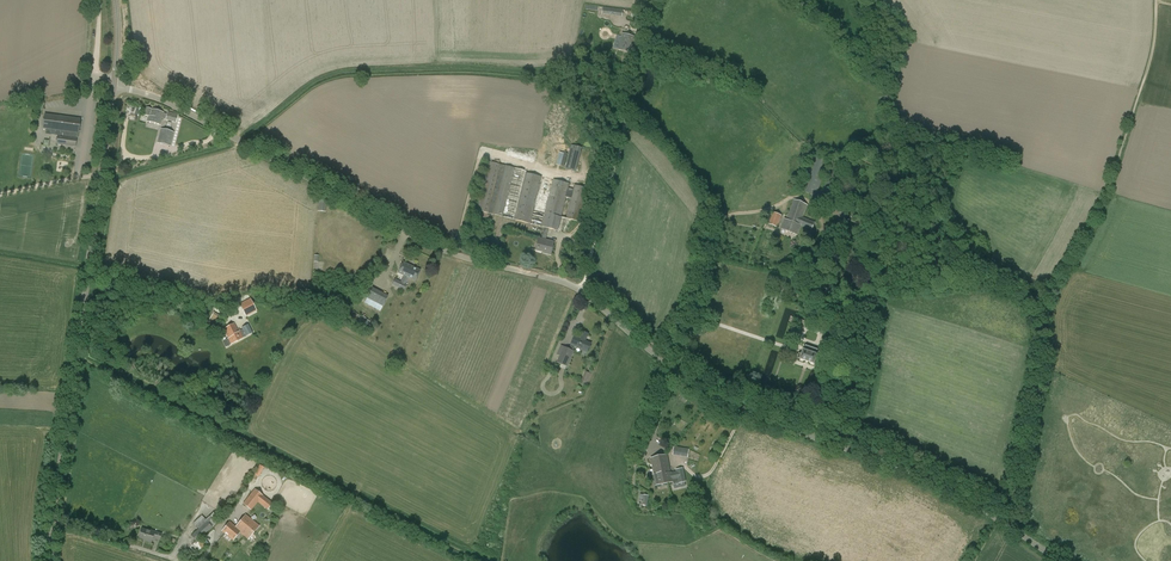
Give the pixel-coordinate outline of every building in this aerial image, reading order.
[(603,8),(602,14),(623,16),(623,10),(603,8)] [(632,53),(636,37),(623,34),(619,50),(632,53)] [(145,115),(148,116),(147,121),(161,125),(164,112),(147,108),(145,115)] [(176,122),(178,114),(168,111),(166,119),(176,122)] [(51,135),(58,136),(57,145),(75,147),(77,133),(79,133),(81,119),(45,114),(43,128),(52,130),(51,135)] [(171,146),(174,132),(161,129),(157,143),(171,146)] [(571,144),(566,169),(577,171),(582,147),(571,144)] [(562,161),(558,160),(558,166),(565,167),(565,163),(567,164),(567,158),(563,157),(562,161)] [(503,217),(515,170),(515,168),(486,161),(483,173),(486,174),(477,210),(503,217)] [(526,173),(515,170),(503,217),(514,220),(526,173)] [(562,218),(570,184),(553,180),(542,177),(526,173),(514,220),(531,224),(542,227),(545,227),(542,239),(537,238),(536,243),(538,243),(536,250),(551,254),(554,242),(546,240),(549,228),(567,233),(570,220),(562,218)] [(574,185),(567,215),(566,218),(579,222),(588,188),(574,185)] [(812,230),(815,223),(802,218),(808,205),(794,199),(786,219),(785,219),(781,228),(798,235),(801,226),(812,230)] [(326,212),(327,201),(319,200),(318,211),(326,212)] [(777,227),(782,215),(773,212),(769,224),(777,227)] [(840,243),(850,247),(856,234),(846,229),(840,243)] [(858,252),(864,237),(858,234),(851,249),(858,252)] [(824,267),(828,259),(820,255),(815,263),(824,267)] [(415,281),(420,270),(403,262),(398,273),(404,276),(401,282),(395,280),(392,285),(404,291),(407,285),(406,285),(409,278),(415,281)] [(373,288),(367,298),(383,306),(388,296),(373,288)] [(253,311),(248,301),(240,305),(246,315),(253,311)] [(243,330),(240,331),(239,331),(235,323),(224,329),(229,338),(228,339),(231,345),(244,338),(244,337),(247,336),(246,336),(252,332),(248,324),(242,328),(243,330)] [(841,349),(844,340),(835,337),(838,329),(830,326),(824,343),(841,349)] [(580,339),(579,339),(580,338),(574,335),(570,345),(571,345),(575,347),(576,347),(576,346),(588,352),(591,344),(586,342),(589,335),(583,332),(580,339)] [(816,355),(818,350),(806,346),(804,351),(803,350),(802,355),(799,354),(797,358),(801,359),(814,364),(817,355),(816,355)] [(567,366),(574,351),(573,350),(569,349),(564,347),(557,362),(567,366)] [(588,386),(592,373),(585,371),(581,383),(588,386)] [(679,399),(685,403),(688,397),(683,393),(679,399)] [(689,449),(674,447),(673,455),(688,457),(689,449)] [(674,485),(685,482),(683,469),(676,470),(677,472),(671,473),(671,472),(671,473),(667,455),(663,456),(667,475),(666,475),(668,483),(673,482),(674,485)] [(667,475),(663,456),(651,458),(654,474),(653,475),(655,486),(668,483),(666,475),(667,475)] [(254,474),(259,477),(265,467),(260,464),(254,474)] [(243,504),(249,509),(257,500),(265,506),(268,501),(254,490),(243,504)] [(647,507),(649,496),(644,495),(640,495),(639,501),(642,501),(642,505),(647,507)] [(248,539),(259,526),(246,515),(235,527),(229,522),(222,531),(233,540),(240,532),(248,539)] [(212,528),(208,523),(202,516),(193,523),(199,529),(191,536),(196,542),(212,528)] [(153,538),(160,540),(162,534),(150,530),(150,531),(142,528),(139,538),(144,539),(143,541),(151,543),(153,538)]
